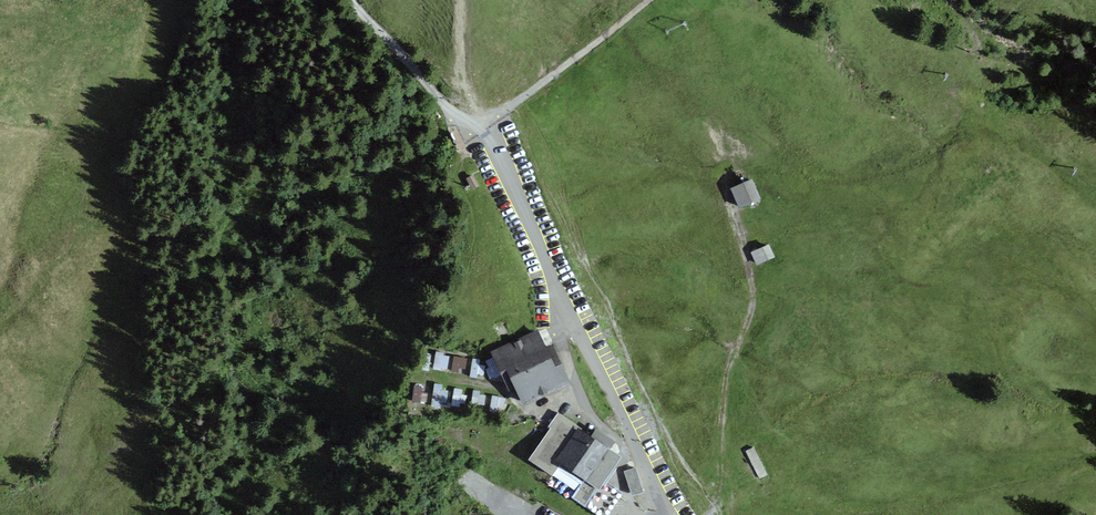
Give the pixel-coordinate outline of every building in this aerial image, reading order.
[(466,176),(457,180),(462,191),(471,186),(466,176)] [(750,180),(732,189),(741,207),(759,198),(750,180)] [(769,245),(751,253),(757,266),(775,258),(769,245)] [(516,389),(524,408),(563,390),(572,385),(553,345),(546,348),(538,330),(490,352),(509,392),(516,389)] [(434,365),(448,366),(449,350),(435,348),(434,365)] [(453,368),(466,369),(468,356),(454,355),(453,368)] [(473,359),(470,376),(477,377),(480,361),(473,359)] [(427,396),(428,387),(421,386),(422,378),(415,377),(413,394),(427,396)] [(442,399),(446,382),(436,380),(432,397),(442,399)] [(621,493),(606,483),(613,473),(624,457),(612,450),(617,443),(596,429),(591,437),(582,431),(582,429),(558,413),(549,427),(552,428),(531,460),(554,475),(549,483),(598,514),(606,514),(621,493)] [(754,447),(745,451),(758,479),(768,474),(754,447)] [(636,468),(624,472),(632,497),(634,496),(644,493),(636,468)]
